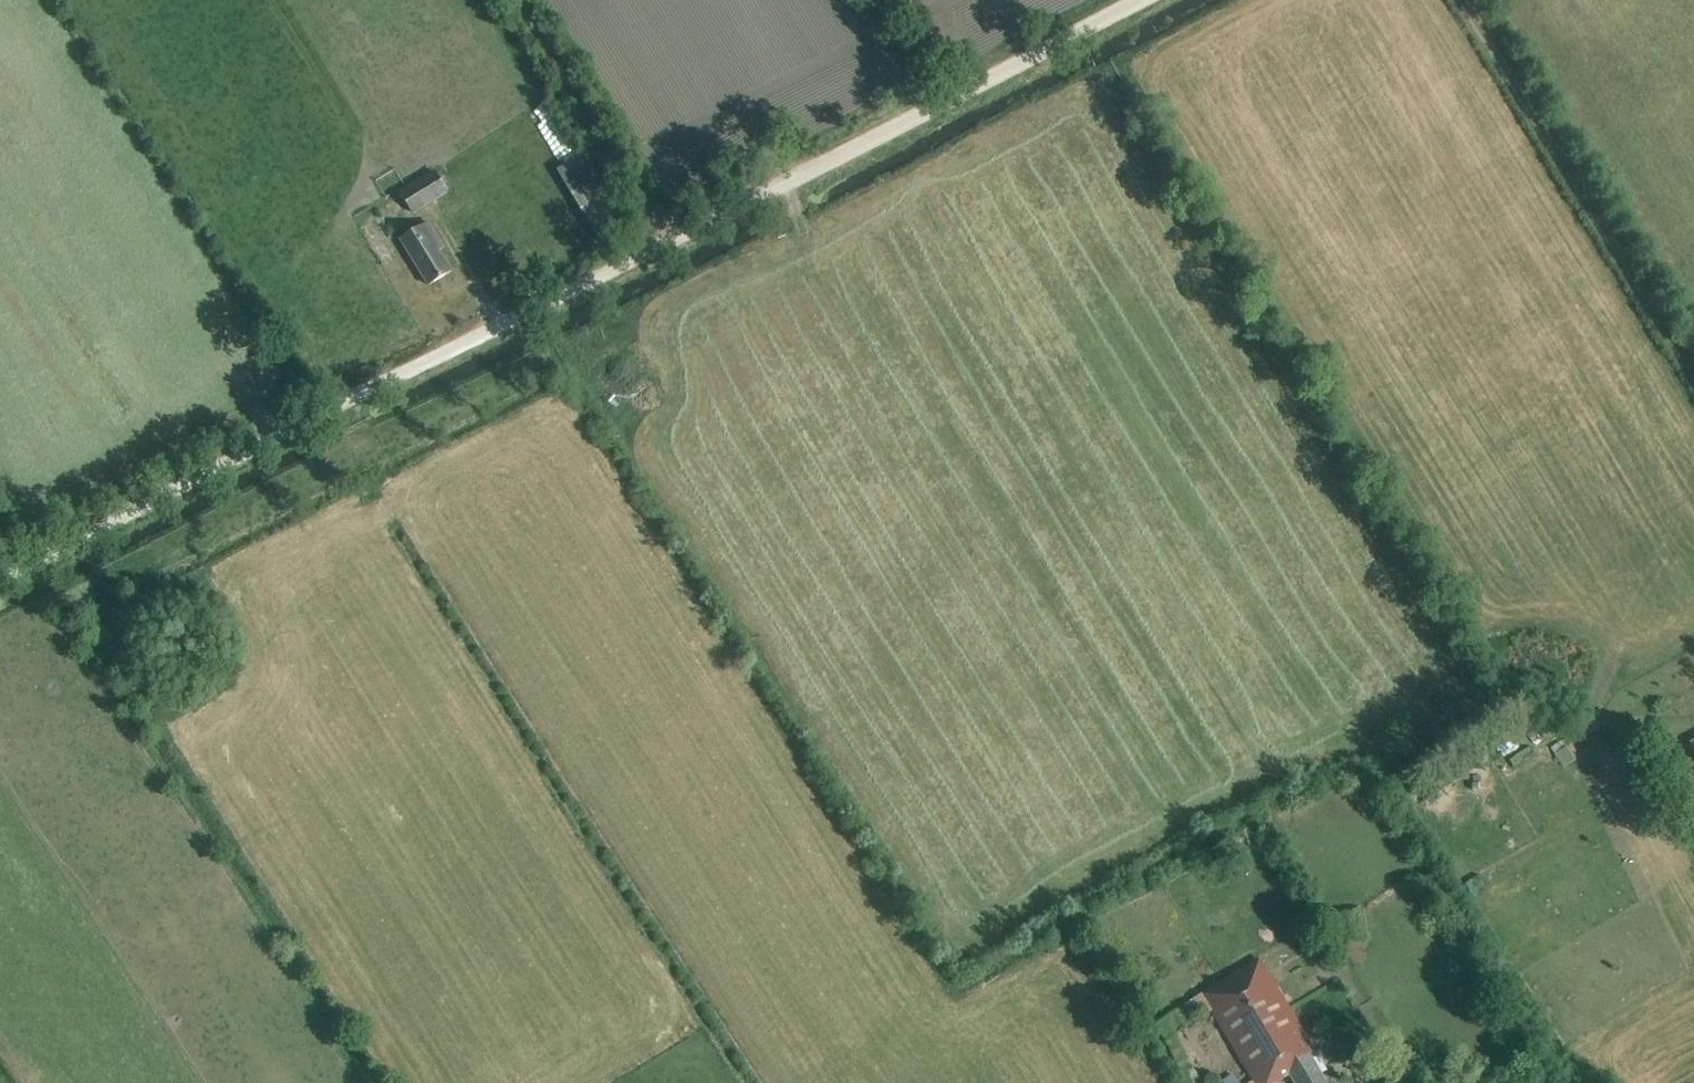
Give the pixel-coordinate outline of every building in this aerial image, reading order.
[(557,172),(599,244),(624,230),(609,203),(612,201),(585,156),(557,172)] [(412,215),(448,193),(434,172),(400,194),(412,215)] [(429,286),(452,272),(439,251),(443,249),(428,224),(400,241),(429,286)] [(1676,781),(1686,799),(1693,794),(1693,772),(1676,781)] [(1311,1061),(1317,1057),(1259,959),(1201,993),(1253,1082),(1251,1082),(1273,1082),(1289,1074),(1294,1082),(1324,1082),(1311,1061)]
